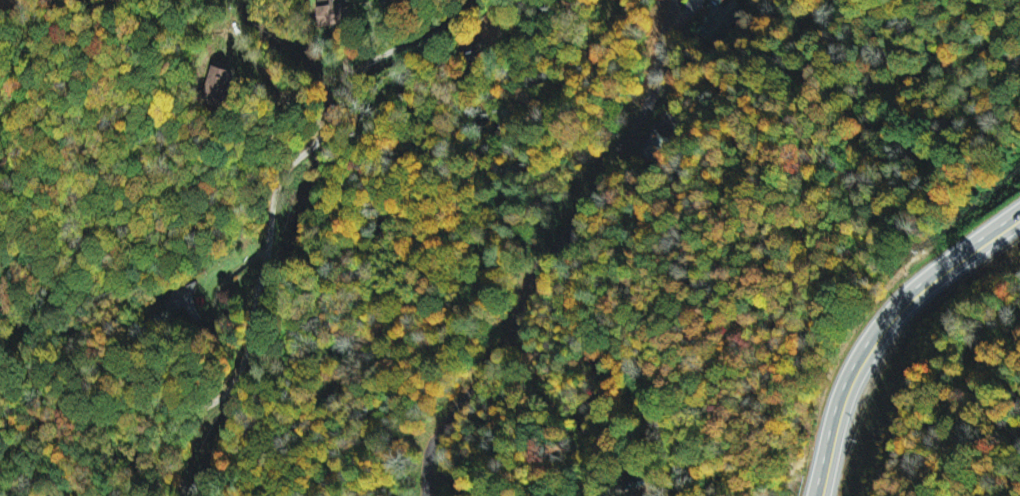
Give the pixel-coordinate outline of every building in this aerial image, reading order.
[(339,25),(334,0),(316,0),(321,28),(339,25)] [(232,71),(214,67),(209,92),(227,95),(232,71)] [(175,313),(200,304),(194,286),(169,295),(175,313)]
